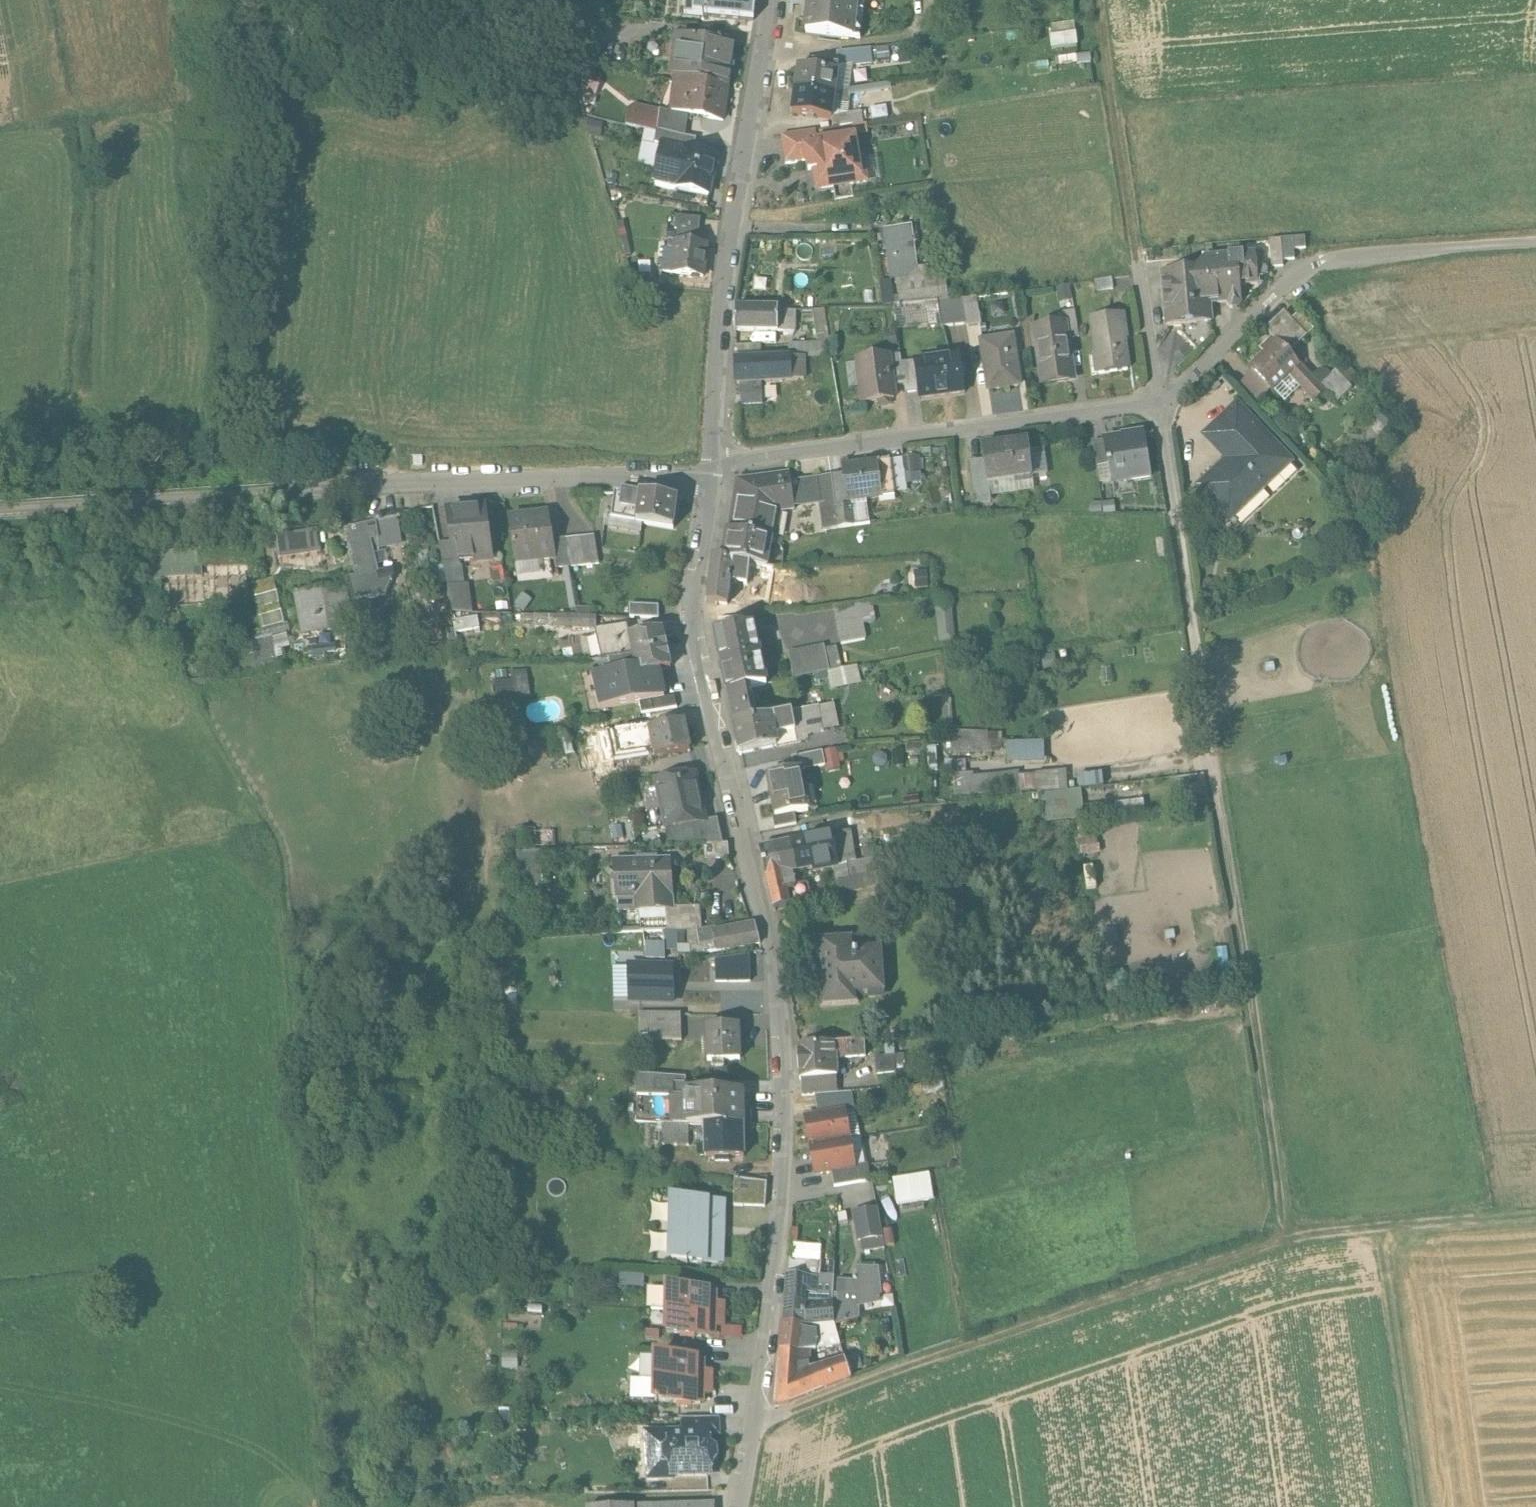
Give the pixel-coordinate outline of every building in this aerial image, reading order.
[(691,15),(715,17),(717,0),(693,0),(691,15)] [(715,17),(753,21),(755,0),(717,0),(715,17)] [(807,33),(852,39),(857,0),(811,0),(807,33)] [(1074,24),(1052,26),(1054,37),(1051,37),(1053,50),(1077,47),(1074,24)] [(719,43),(679,37),(673,81),(675,81),(729,88),(735,43),(719,41),(719,43)] [(869,49),(843,52),(845,67),(852,66),(871,63),(869,49)] [(838,68),(812,64),(812,69),(798,68),(795,91),(835,96),(849,89),(852,66),(845,67),(838,68)] [(675,81),(671,114),(724,122),(729,88),(675,81)] [(835,96),(795,91),(792,115),(831,120),(832,117),(837,116),(848,114),(850,101),(849,89),(835,96)] [(633,122),(663,123),(663,106),(634,105),(633,122)] [(848,114),(837,116),(839,127),(863,124),(861,112),(848,114)] [(815,131),(781,137),(786,165),(807,162),(808,172),(817,171),(820,189),(866,182),(862,158),(857,159),(854,139),(817,145),(815,131)] [(695,140),(658,133),(655,147),(661,148),(662,147),(682,151),(683,150),(693,152),(695,140)] [(693,152),(683,150),(682,151),(662,147),(661,148),(654,185),(708,195),(716,157),(693,152)] [(699,218),(675,216),(674,229),(677,229),(697,232),(699,218)] [(717,244),(720,218),(707,217),(704,242),(717,244)] [(912,226),(890,229),(893,243),(886,244),(890,272),(895,271),(917,268),(912,226)] [(697,232),(677,229),(675,242),(696,245),(697,232)] [(1306,236),(1294,237),(1295,250),(1307,249),(1306,236)] [(1294,237),(1282,238),(1284,260),(1296,259),(1295,250),(1294,237)] [(1282,238),(1271,239),(1273,267),(1284,266),(1284,260),(1282,238)] [(696,245),(675,242),(671,275),(702,278),(706,246),(696,245)] [(1205,271),(1160,275),(1166,327),(1183,325),(1210,322),(1209,306),(1228,304),(1228,307),(1234,309),(1239,308),(1242,301),(1240,286),(1259,284),(1255,253),(1212,257),(1213,262),(1204,262),(1205,271)] [(917,268),(895,271),(899,297),(900,305),(938,302),(937,288),(946,287),(943,265),(917,268)] [(893,298),(891,281),(879,282),(882,306),(894,305),(893,298)] [(976,298),(962,299),(967,327),(981,325),(976,298)] [(778,309),(735,308),(735,331),(778,332),(778,313),(778,309)] [(1074,311),(1061,313),(1063,327),(1065,326),(1067,340),(1078,338),(1074,311)] [(790,313),(778,313),(778,332),(790,332),(790,326),(790,313)] [(1123,314),(1092,318),(1099,374),(1127,370),(1123,333),(1126,333),(1123,314)] [(1283,314),(1265,331),(1273,340),(1262,351),(1266,355),(1251,370),(1253,373),(1271,392),(1289,375),(1314,402),(1325,391),(1337,403),(1351,390),(1335,372),(1328,378),(1326,376),(1320,374),(1313,381),(1289,355),(1305,340),(1289,323),(1290,322),(1283,314)] [(1314,331),(1298,314),(1290,322),(1289,323),(1305,340),(1314,331)] [(1210,322),(1183,325),(1184,334),(1199,347),(1212,335),(1211,322),(1210,322)] [(1063,327),(1035,332),(1044,382),(1073,377),(1067,340),(1065,326),(1063,327)] [(1012,338),(982,343),(989,390),(1019,386),(1012,338)] [(826,343),(788,344),(790,359),(802,358),(802,359),(827,358),(826,343)] [(901,356),(888,357),(892,387),(905,386),(901,356)] [(888,357),(858,361),(863,403),(894,400),(892,387),(888,357)] [(959,357),(915,364),(920,399),(964,392),(959,357)] [(790,359),(737,361),(738,383),(739,383),(761,382),(803,379),(802,359),(802,358),(790,359)] [(1253,373),(1239,386),(1257,405),(1271,392),(1253,373)] [(761,382),(739,383),(740,406),(762,405),(761,382)] [(1259,430),(1237,408),(1217,427),(1238,451),(1200,489),(1229,520),(1289,462),(1266,438),(1267,435),(1266,433),(1265,431),(1263,430),(1261,430),(1259,430)] [(1120,439),(1104,441),(1108,466),(1111,465),(1112,478),(1131,475),(1132,480),(1150,478),(1144,434),(1119,437),(1120,439)] [(1104,441),(1093,443),(1097,467),(1108,466),(1104,441)] [(1026,442),(983,448),(986,465),(988,482),(1031,476),(1026,442)] [(899,456),(900,490),(913,490),(912,473),(923,473),(923,455),(899,456)] [(890,461),(843,467),(843,475),(847,502),(849,502),(894,496),(890,461)] [(986,465),(972,467),(976,503),(990,500),(988,482),(986,465)] [(790,474),(749,479),(750,489),(737,491),(731,532),(772,539),(777,511),(794,509),(790,474)] [(843,475),(832,476),(836,506),(836,509),(850,507),(849,502),(847,502),(843,475)] [(832,476),(818,478),(822,508),(836,506),(832,476)] [(630,497),(615,498),(612,523),(626,524),(628,512),(630,497)] [(642,497),(630,497),(628,512),(639,513),(642,497)] [(677,501),(642,497),(639,513),(638,526),(673,530),(677,501)] [(615,498),(603,499),(600,521),(612,523),(615,498)] [(836,506),(822,508),(825,530),(839,528),(836,509),(836,506)] [(850,507),(836,509),(839,528),(854,526),(851,507),(850,507)] [(639,513),(628,512),(626,524),(638,526),(639,513)] [(485,518),(449,523),(454,574),(475,572),(473,552),(489,551),(485,518)] [(549,520),(511,526),(518,571),(556,565),(549,520)] [(395,528),(384,530),(384,527),(382,526),(375,527),(376,534),(377,534),(379,549),(378,549),(380,558),(399,555),(395,528)] [(375,527),(362,529),(363,536),(363,537),(376,534),(375,527)] [(766,567),(772,539),(731,532),(728,531),(722,560),(750,564),(766,567)] [(380,584),(372,550),(378,549),(379,549),(377,534),(376,534),(363,537),(363,536),(346,540),(357,587),(353,588),(358,608),(367,606),(367,608),(387,605),(393,589),(391,581),(380,584)] [(317,536),(289,540),(288,540),(276,542),(279,563),(321,557),(320,550),(319,550),(317,536)] [(261,549),(148,556),(149,570),(151,570),(153,584),(161,587),(161,581),(202,578),(201,569),(250,567),(250,573),(261,573),(261,549)] [(603,560),(592,559),(589,594),(600,596),(603,560)] [(722,560),(713,559),(707,602),(716,603),(727,605),(727,603),(729,593),(735,594),(737,583),(747,584),(750,564),(722,560)] [(766,567),(750,564),(747,584),(770,588),(772,575),(773,570),(773,569),(766,567)] [(270,586),(255,590),(266,639),(275,637),(277,652),(286,650),(270,586)] [(345,592),(296,600),(304,636),(323,633),(337,631),(337,636),(353,634),(345,592)] [(870,639),(868,617),(878,616),(877,600),(840,604),(844,642),(870,639)] [(742,602),(727,603),(727,605),(716,603),(718,621),(744,618),(742,602)] [(823,611),(830,646),(844,643),(837,608),(823,611)] [(660,609),(631,610),(632,623),(660,622),(660,609)] [(596,623),(560,624),(561,636),(596,635),(596,623)] [(714,634),(721,663),(759,655),(753,626),(714,634)] [(662,635),(632,643),(630,635),(619,637),(618,635),(597,640),(604,667),(610,666),(635,661),(666,653),(662,635)] [(266,639),(256,641),(257,647),(249,649),(250,654),(257,653),(261,667),(278,663),(277,652),(275,637),(266,639)] [(825,649),(788,656),(793,680),(830,672),(825,649)] [(635,661),(638,673),(639,679),(659,674),(671,671),(666,653),(635,661)] [(759,655),(721,663),(727,694),(749,689),(766,686),(759,655)] [(639,679),(638,673),(595,683),(603,715),(639,706),(664,700),(659,674),(639,679)] [(532,699),(529,678),(516,680),(518,688),(502,691),(504,703),(532,699)] [(749,689),(727,694),(734,726),(756,721),(749,689)] [(664,700),(639,706),(642,718),(677,710),(674,698),(664,700)] [(804,710),(790,714),(793,728),(795,737),(809,734),(808,728),(804,710)] [(790,714),(770,718),(773,732),(793,728),(790,714)] [(756,721),(734,726),(740,755),(777,747),(773,732),(770,718),(756,721)] [(683,724),(649,732),(653,749),(634,753),(637,764),(689,752),(683,724)] [(1002,750),(1001,728),(956,730),(957,752),(1002,750)] [(630,737),(608,742),(615,769),(637,764),(634,753),(630,737)] [(822,753),(791,759),(794,772),(799,771),(799,772),(825,767),(822,753)] [(794,772),(769,777),(776,817),(794,813),(807,811),(799,772),(799,771),(794,772)] [(1066,787),(1063,772),(1044,774),(1046,790),(1066,787)] [(998,783),(1018,787),(1020,776),(1000,773),(998,783)] [(695,776),(656,785),(666,832),(705,823),(705,822),(695,776)] [(776,817),(772,817),(775,830),(796,826),(794,813),(776,817)] [(705,823),(666,832),(670,849),(705,846),(722,844),(717,819),(705,822),(705,823)] [(842,835),(830,837),(834,857),(846,855),(842,835)] [(830,836),(791,844),(797,871),(814,868),(815,872),(836,867),(834,857),(830,837),(830,836)] [(722,844),(705,846),(706,859),(730,857),(728,844),(722,844)] [(797,871),(791,844),(776,847),(783,874),(766,878),(765,878),(766,881),(767,881),(773,909),(812,901),(808,883),(794,887),(791,873),(797,871)] [(776,847),(760,851),(766,878),(783,874),(776,847)] [(669,863),(617,869),(620,905),(649,902),(650,914),(666,913),(673,912),(673,911),(669,863)] [(847,865),(836,867),(839,882),(850,880),(847,865)] [(850,880),(839,882),(840,893),(874,886),(871,874),(850,880)] [(698,908),(673,911),(673,912),(666,913),(668,935),(676,934),(702,931),(698,908)] [(755,927),(715,934),(716,943),(718,951),(759,943),(755,927)] [(715,931),(698,934),(700,946),(716,943),(715,934),(715,931)] [(676,934),(668,935),(645,937),(647,965),(667,964),(666,953),(678,952),(676,934)] [(855,942),(817,944),(819,969),(817,969),(818,982),(820,982),(821,1007),(859,1004),(859,998),(876,997),(874,978),(881,978),(879,946),(855,948),(855,942)] [(629,972),(630,1006),(674,1005),(673,971),(629,972)] [(678,1017),(639,1018),(641,1045),(679,1043),(678,1017)] [(738,1027),(705,1029),(707,1062),(740,1060),(738,1027)] [(870,1043),(864,1044),(865,1057),(872,1057),(870,1043)] [(864,1044),(847,1045),(848,1058),(865,1057),(864,1044)] [(847,1045),(834,1046),(834,1059),(848,1058),(847,1045)] [(834,1046),(797,1049),(800,1080),(835,1077),(834,1059),(834,1046)] [(902,1055),(875,1059),(877,1075),(894,1073),(893,1066),(903,1064),(902,1055)] [(679,1080),(638,1080),(639,1101),(686,1100),(686,1093),(680,1093),(679,1080)] [(742,1092),(686,1093),(686,1100),(686,1127),(705,1127),(743,1126),(742,1092)] [(844,1111),(813,1117),(808,1123),(812,1146),(849,1140),(844,1111)] [(743,1126),(705,1127),(706,1158),(743,1157),(743,1126)] [(686,1127),(663,1128),(663,1148),(689,1148),(688,1127),(686,1127)] [(849,1140),(812,1146),(815,1167),(823,1173),(830,1172),(854,1168),(849,1140)] [(854,1168),(830,1172),(833,1188),(869,1181),(866,1166),(854,1168)] [(897,1174),(901,1204),(940,1199),(936,1169),(897,1174)] [(767,1183),(734,1179),(734,1206),(765,1207),(767,1183)] [(722,1202),(673,1201),(672,1262),(720,1263),(722,1202)] [(878,1209),(854,1212),(859,1242),(882,1238),(878,1209)] [(842,1267),(842,1276),(861,1276),(860,1267),(842,1267)] [(807,1278),(788,1276),(786,1293),(806,1294),(807,1278)] [(811,1278),(807,1278),(806,1294),(817,1295),(818,1279),(811,1278)] [(834,1281),(821,1280),(820,1296),(827,1296),(833,1297),(834,1281)] [(696,1290),(683,1290),(683,1293),(669,1293),(669,1315),(722,1316),(722,1305),(714,1304),(714,1294),(696,1293),(696,1290)] [(806,1301),(786,1300),(784,1324),(800,1325),(801,1324),(804,1324),(806,1301)] [(812,1301),(806,1301),(804,1324),(812,1324),(835,1324),(833,1306),(827,1306),(812,1307),(812,1301)] [(722,1316),(669,1315),(669,1337),(682,1337),(682,1339),(694,1339),(694,1337),(713,1338),(713,1329),(722,1329),(722,1316)] [(800,1325),(784,1324),(781,1352),(798,1353),(804,1324),(801,1324),(800,1325)] [(812,1324),(804,1324),(798,1353),(809,1351),(812,1324)] [(798,1353),(781,1352),(775,1406),(789,1403),(830,1387),(824,1366),(809,1371),(808,1364),(809,1351),(798,1353)] [(688,1359),(676,1359),(676,1361),(657,1361),(656,1383),(709,1385),(710,1372),(702,1372),(702,1362),(688,1362),(688,1359)] [(844,1361),(824,1366),(830,1387),(849,1379),(844,1361)] [(709,1385),(656,1383),(656,1406),(678,1407),(678,1409),(689,1410),(689,1407),(701,1407),(701,1397),(709,1397),(709,1385)] [(719,1419),(683,1422),(684,1436),(710,1434),(710,1437),(720,1436),(719,1419)] [(672,1434),(652,1435),(653,1450),(651,1450),(647,1455),(648,1465),(652,1470),(658,1469),(659,1484),(674,1483),(674,1480),(708,1478),(707,1465),(713,1465),(718,1459),(717,1452),(713,1447),(710,1448),(710,1437),(710,1434),(684,1436),(684,1441),(673,1442),(672,1434)]
